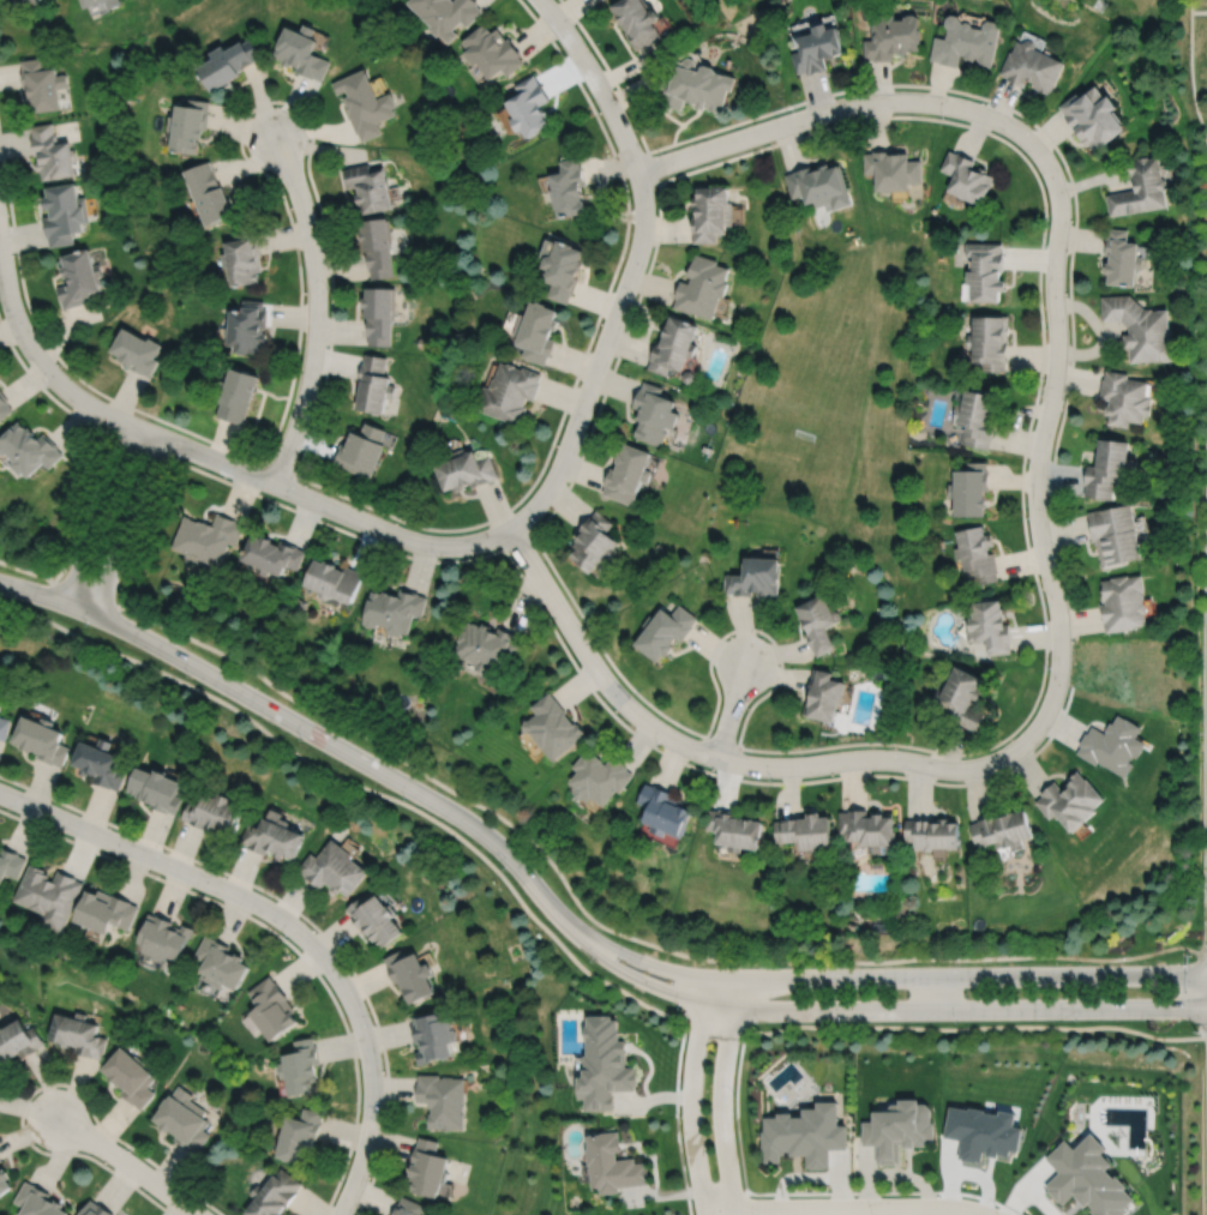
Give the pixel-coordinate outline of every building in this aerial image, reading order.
[(109,8),(124,4),(122,0),(107,0),(109,8)] [(407,1),(431,24),(428,28),(437,35),(439,32),(449,42),(457,32),(452,29),(461,20),(467,26),(482,10),(476,4),(479,1),(477,0),(454,0),(408,0),(407,1)] [(651,8),(647,0),(619,0),(613,4),(619,13),(617,13),(624,25),(625,24),(629,30),(625,31),(637,50),(645,44),(645,46),(663,35),(655,22),(660,18),(661,14),(659,10),(653,8),(651,8)] [(906,16),(903,16),(903,19),(894,19),(894,13),(878,13),(878,18),(871,18),(871,40),(864,40),(864,60),(873,59),(873,61),(893,60),(893,52),(897,52),(897,54),(907,54),(907,50),(919,50),(918,43),(920,43),(920,29),(918,29),(918,16),(915,16),(913,13),(907,14),(906,16)] [(948,28),(945,38),(935,36),(930,59),(939,61),(939,62),(957,66),(960,54),(966,55),(965,59),(974,61),(975,58),(977,58),(975,62),(979,64),(979,65),(992,67),(999,26),(997,22),(989,19),(984,23),(983,29),(973,26),(971,23),(966,22),(962,23),(957,16),(950,13),(945,17),(944,24),(948,28)] [(793,52),(798,73),(807,71),(809,73),(828,68),(825,58),(829,56),(829,58),(839,55),(837,54),(847,52),(841,25),(831,28),(830,20),(816,24),(818,31),(800,35),(804,49),(793,52)] [(485,22),(462,41),(468,49),(464,52),(474,65),(479,62),(491,78),(503,68),(509,74),(524,61),(520,55),(522,53),(509,37),(506,38),(498,28),(493,31),(485,22)] [(289,25),(276,56),(284,60),(283,64),(292,67),(293,62),(299,65),(296,71),(314,79),(316,77),(324,80),(332,61),(314,53),(322,40),(314,36),(318,28),(306,23),(302,31),(289,25)] [(253,38),(247,42),(246,41),(229,50),(226,44),(212,53),(216,59),(200,68),(215,91),(244,74),(241,70),(257,61),(256,60),(264,55),(253,38)] [(1023,41),(1023,42),(1017,40),(1011,52),(1010,50),(999,73),(1007,77),(1005,79),(1023,86),(1027,79),(1034,82),(1032,86),(1050,95),(1065,62),(1035,48),(1035,47),(1034,41),(1028,38),(1023,41)] [(22,60),(23,70),(20,70),(23,88),(29,86),(30,95),(28,95),(29,103),(34,103),(35,113),(61,109),(59,88),(67,86),(66,73),(56,74),(55,65),(46,66),(44,56),(22,60)] [(675,59),(671,74),(669,74),(661,101),(669,103),(668,104),(683,109),(685,97),(689,98),(689,100),(697,103),(697,106),(705,109),(707,106),(709,107),(709,109),(719,112),(719,109),(723,110),(729,89),(734,90),(738,77),(717,71),(719,70),(715,67),(708,65),(703,65),(703,66),(697,65),(698,62),(696,58),(691,56),(686,59),(685,61),(675,59)] [(365,68),(334,82),(338,95),(347,91),(349,95),(342,98),(356,133),(359,132),(362,142),(382,133),(377,122),(395,114),(392,107),(396,106),(390,92),(377,97),(365,68)] [(535,73),(516,85),(521,94),(515,96),(514,95),(508,98),(509,101),(505,102),(515,118),(512,119),(511,122),(516,131),(520,132),(523,130),(528,137),(530,137),(539,132),(539,130),(551,124),(546,116),(548,115),(544,107),(542,108),(541,104),(551,100),(535,73)] [(1097,85),(1087,92),(1087,94),(1081,98),(1077,94),(1059,106),(1064,114),(1063,115),(1075,132),(1077,131),(1082,138),(1081,139),(1086,146),(1089,143),(1094,150),(1101,145),(1103,146),(1127,130),(1121,121),(1122,120),(1115,110),(1118,107),(1110,96),(1106,98),(1097,85)] [(191,98),(190,106),(179,104),(178,116),(172,116),(169,131),(175,132),(173,150),(199,154),(200,142),(199,142),(199,138),(204,139),(205,130),(209,130),(211,112),(210,112),(211,101),(191,98)] [(31,126),(32,136),(31,136),(34,156),(40,155),(41,161),(36,162),(37,170),(41,170),(42,181),(76,175),(73,160),(76,157),(74,151),(71,150),(70,142),(58,144),(56,134),(54,134),(52,122),(31,126)] [(865,152),(865,174),(879,173),(879,191),(908,191),(908,184),(921,184),(921,161),(908,161),(907,152),(897,154),(890,155),(890,150),(873,150),(875,152),(865,152)] [(949,150),(939,169),(954,176),(947,191),(980,206),(995,176),(986,173),(987,170),(980,167),(978,172),(972,169),(975,161),(957,152),(956,154),(949,150)] [(580,156),(562,160),(564,173),(552,175),(554,188),(551,190),(553,200),(556,200),(558,210),(560,218),(588,212),(584,200),(583,200),(582,196),(584,196),(582,186),(587,185),(583,166),(581,166),(580,156)] [(1164,178),(1160,157),(1149,158),(1149,157),(1140,158),(1140,160),(1130,162),(1134,182),(1135,190),(1107,194),(1111,216),(1169,207),(1165,191),(1169,187),(1167,181),(1164,178)] [(211,161),(187,172),(210,227),(238,215),(226,187),(223,187),(211,161)] [(368,163),(343,169),(347,188),(358,186),(359,194),(356,194),(358,205),(361,205),(362,215),(392,209),(384,169),(384,166),(370,169),(368,163)] [(812,166),(794,170),(794,172),(786,174),(793,198),(805,193),(809,204),(817,202),(818,207),(834,203),(835,210),(854,204),(842,164),(831,167),(830,163),(821,166),(822,169),(815,170),(812,166)] [(77,184),(47,188),(48,197),(43,198),(46,210),(50,209),(52,216),(43,217),(47,237),(49,237),(50,247),(74,243),(72,234),(84,231),(83,223),(89,222),(85,197),(78,198),(77,184)] [(699,187),(699,197),(695,197),(695,206),(698,206),(696,207),(696,215),(698,216),(692,216),(692,234),(693,234),(693,242),(717,242),(717,234),(728,234),(728,231),(728,225),(734,225),(734,202),(732,202),(732,187),(726,187),(726,186),(715,186),(715,187),(699,187)] [(360,222),(361,231),(360,231),(361,242),(362,242),(364,252),(366,252),(368,270),(370,270),(371,279),(394,277),(392,267),(394,267),(390,241),(392,241),(389,219),(388,219),(386,218),(360,222)] [(228,243),(235,287),(262,282),(259,272),(264,272),(262,257),(264,257),(262,237),(259,237),(258,228),(236,231),(239,241),(228,243)] [(1109,229),(1107,237),(1106,237),(1105,255),(1111,255),(1110,264),(1107,264),(1106,275),(1110,275),(1109,285),(1136,288),(1139,270),(1143,270),(1145,258),(1139,257),(1140,245),(1129,243),(1130,241),(1128,240),(1128,230),(1109,229)] [(559,240),(558,242),(547,239),(540,257),(546,259),(542,267),(550,271),(546,282),(553,284),(548,297),(568,303),(571,295),(572,296),(580,278),(577,277),(580,271),(582,271),(586,261),(582,260),(586,251),(575,247),(575,246),(559,240)] [(965,243),(965,255),(972,257),(972,272),(967,272),(966,285),(972,285),(971,302),(998,303),(999,293),(1005,293),(1005,282),(999,282),(999,271),(1003,271),(1003,253),(1002,253),(1002,245),(965,243)] [(89,249),(62,257),(66,266),(62,267),(65,278),(68,277),(71,284),(58,288),(61,302),(62,302),(65,309),(92,301),(91,296),(92,296),(91,294),(102,290),(97,277),(103,275),(100,264),(94,265),(89,249)] [(697,253),(696,257),(692,266),(690,266),(687,276),(692,277),(690,283),(681,281),(675,297),(678,299),(674,307),(693,314),(695,313),(714,319),(722,297),(725,299),(729,283),(727,282),(731,269),(719,265),(720,261),(697,253)] [(366,288),(365,297),(362,297),(361,308),(365,308),(365,319),(367,319),(367,337),(368,337),(368,345),(390,345),(390,338),(391,338),(392,320),(395,320),(395,289),(389,288),(389,287),(380,287),(380,288),(366,288)] [(1129,326),(1129,335),(1124,335),(1124,349),(1130,349),(1130,363),(1176,361),(1175,343),(1171,343),(1170,311),(1154,312),(1154,309),(1145,309),(1145,308),(1130,296),(1101,297),(1103,321),(1122,320),(1128,326),(1129,326)] [(248,355),(252,355),(252,354),(264,355),(264,343),(268,343),(268,333),(264,333),(264,329),(266,329),(269,309),(265,309),(265,301),(245,300),(244,312),(234,312),(233,329),(228,327),(228,338),(232,338),(232,348),(239,348),(238,354),(239,354),(240,355),(248,356),(248,355)] [(533,302),(528,315),(522,313),(514,336),(520,338),(517,345),(526,349),(522,357),(546,365),(548,357),(551,357),(557,341),(551,338),(554,330),(557,331),(560,321),(556,320),(559,312),(547,307),(547,306),(538,302),(538,303),(533,302)] [(673,317),(669,326),(667,326),(663,336),(665,337),(662,344),(657,342),(651,360),(649,369),(668,377),(671,368),(685,373),(702,326),(673,317)] [(973,317),(973,335),(967,335),(967,349),(972,349),(972,365),(980,365),(980,373),(1005,373),(1005,363),(1008,363),(1008,317),(973,317)] [(125,329),(113,353),(121,357),(120,360),(126,362),(125,365),(144,375),(144,374),(151,378),(152,375),(154,375),(162,362),(156,359),(158,356),(160,356),(162,351),(161,350),(163,345),(151,338),(149,342),(125,329)] [(365,354),(364,363),(361,363),(359,381),(361,381),(356,410),(383,415),(386,397),(392,398),(395,386),(389,385),(390,378),(384,377),(386,357),(365,354)] [(502,363),(496,380),(493,379),(490,389),(485,387),(476,410),(521,426),(528,407),(524,405),(527,398),(535,401),(541,384),(539,383),(542,374),(523,367),(522,371),(515,367),(516,366),(508,363),(508,365),(502,363)] [(233,369),(218,417),(246,425),(252,403),(254,404),(263,378),(253,375),(254,374),(244,371),(242,372),(233,369)] [(1106,371),(1105,379),(1103,379),(1100,399),(1110,401),(1109,407),(1106,407),(1105,415),(1110,416),(1107,426),(1129,429),(1130,422),(1143,425),(1145,417),(1149,419),(1149,417),(1151,417),(1153,407),(1152,407),(1153,398),(1147,397),(1149,383),(1128,379),(1129,374),(1106,371)] [(685,375),(689,372),(693,372),(697,375),(697,380),(693,384),(687,384),(684,380),(685,375)] [(645,381),(642,389),(641,389),(633,407),(639,409),(637,419),(639,420),(639,421),(642,422),(636,438),(665,449),(669,434),(667,433),(669,428),(675,431),(681,415),(675,413),(679,403),(661,397),(665,389),(645,381)] [(14,411),(8,404),(10,403),(0,390),(0,422),(14,411)] [(966,390),(962,404),(955,403),(953,417),(954,417),(953,422),(966,425),(963,432),(965,432),(962,441),(989,447),(990,438),(992,439),(996,422),(989,421),(990,415),(992,416),(993,407),(992,407),(995,397),(966,390)] [(16,427),(13,426),(2,437),(5,438),(0,443),(0,452),(4,456),(5,458),(7,456),(14,463),(11,467),(22,477),(24,475),(29,479),(43,463),(50,469),(64,456),(58,450),(59,447),(44,434),(38,440),(35,437),(36,435),(30,428),(28,431),(19,422),(16,427)] [(366,422),(361,432),(350,428),(343,445),(340,444),(332,463),(370,479),(372,473),(374,473),(385,446),(380,444),(386,431),(366,422)] [(1100,439),(1097,464),(1087,463),(1085,483),(1086,483),(1085,495),(1112,498),(1116,474),(1127,476),(1128,469),(1137,470),(1139,462),(1129,461),(1131,443),(1100,439)] [(627,445),(624,455),(621,453),(618,463),(620,464),(618,470),(611,468),(605,486),(606,486),(604,495),(635,506),(638,497),(644,482),(649,485),(654,473),(648,471),(654,455),(627,445)] [(464,449),(446,456),(449,462),(436,468),(445,493),(455,489),(456,494),(464,491),(464,488),(470,486),(473,489),(490,482),(490,481),(498,477),(490,455),(478,461),(474,452),(470,453),(469,452),(466,453),(464,449)] [(986,461),(967,461),(967,467),(954,467),(954,482),(948,482),(948,497),(954,497),(954,513),(984,513),(984,504),(986,504),(986,495),(984,495),(984,489),(989,489),(989,469),(986,469),(986,461)] [(1088,511),(1089,519),(1088,521),(1092,540),(1098,539),(1104,567),(1127,563),(1125,559),(1142,555),(1131,501),(1088,511)] [(598,511),(592,518),(590,517),(578,533),(582,535),(575,545),(577,547),(571,555),(578,561),(577,563),(590,572),(601,557),(607,561),(620,543),(607,534),(614,524),(598,511)] [(185,517),(184,522),(185,523),(174,547),(185,552),(186,548),(197,553),(196,557),(197,558),(197,559),(205,563),(206,561),(217,566),(227,541),(235,545),(244,524),(218,513),(214,527),(205,523),(204,524),(200,522),(199,523),(191,519),(192,519),(185,517)] [(983,523),(955,529),(959,545),(953,547),(955,558),(961,557),(966,577),(977,575),(979,583),(997,579),(996,571),(998,571),(993,552),(989,553),(987,546),(993,543),(990,531),(986,533),(986,531),(985,531),(983,523)] [(251,531),(240,557),(257,564),(254,571),(266,576),(270,569),(282,575),(286,565),(287,565),(298,569),(305,549),(298,547),(298,546),(281,539),(278,543),(270,540),(271,536),(262,533),(260,535),(251,531)] [(751,554),(743,554),(741,572),(732,572),(732,573),(725,572),(723,591),(732,593),(732,594),(751,595),(752,589),(757,590),(757,594),(777,594),(777,576),(779,576),(780,565),(777,565),(779,555),(758,554),(757,553),(752,552),(751,554)] [(330,596),(331,595),(335,597),(336,596),(352,602),(364,572),(346,565),(343,569),(335,565),(336,563),(324,558),(323,560),(314,557),(304,582),(318,588),(317,591),(319,596),(325,599),(330,596)] [(1145,601),(1142,589),(1145,589),(1142,573),(1130,575),(1129,573),(1111,576),(1111,577),(1101,579),(1103,588),(1101,589),(1103,601),(1106,601),(1106,602),(1100,603),(1103,622),(1105,622),(1106,631),(1134,627),(1134,625),(1147,622),(1146,612),(1147,609),(1147,602),(1145,601)] [(373,625),(377,626),(377,622),(386,625),(385,631),(400,634),(401,631),(408,632),(413,612),(422,614),(427,596),(419,594),(419,591),(400,587),(398,593),(383,589),(383,591),(372,589),(370,597),(368,596),(362,622),(366,622),(366,625),(372,626),(373,625)] [(823,591),(795,605),(800,615),(799,616),(803,625),(804,624),(811,638),(807,639),(812,649),(813,648),(817,655),(835,646),(825,626),(841,618),(837,609),(830,607),(823,591)] [(971,601),(972,615),(968,616),(968,618),(963,619),(966,640),(978,639),(978,638),(986,637),(987,654),(1010,651),(1009,642),(1011,642),(1009,622),(1004,622),(1004,618),(1007,618),(1005,606),(1002,607),(1001,597),(971,601)] [(678,603),(669,614),(661,608),(655,616),(650,614),(642,624),(647,627),(635,643),(659,660),(663,652),(666,655),(673,645),(669,643),(674,637),(680,640),(691,625),(690,625),(696,616),(678,603)] [(468,620),(464,627),(463,627),(457,639),(460,640),(454,652),(464,657),(464,656),(476,662),(474,667),(486,672),(491,663),(498,667),(504,654),(515,658),(523,640),(514,636),(515,633),(499,626),(497,631),(491,627),(492,625),(484,621),(481,625),(474,621),(473,622),(468,620)] [(951,716),(950,718),(977,732),(985,712),(968,704),(971,703),(973,699),(972,698),(972,697),(979,699),(984,688),(978,686),(981,676),(955,663),(942,688),(937,686),(931,698),(937,702),(933,708),(951,716)] [(813,667),(811,676),(815,678),(813,681),(812,681),(811,684),(810,684),(803,714),(831,721),(836,702),(840,703),(845,681),(830,678),(831,670),(813,667)] [(530,730),(553,759),(586,734),(583,733),(586,732),(578,722),(576,723),(575,722),(574,722),(566,712),(556,698),(550,691),(530,706),(536,714),(529,720),(524,718),(523,730),(530,730)] [(24,714),(13,740),(23,744),(20,747),(31,752),(32,748),(40,752),(37,757),(54,764),(54,763),(62,766),(71,747),(62,744),(62,741),(60,740),(64,730),(52,726),(54,721),(42,716),(41,721),(24,714)] [(1093,726),(1088,733),(1086,732),(1080,744),(1081,745),(1076,752),(1097,764),(1099,760),(1127,776),(1134,763),(1130,760),(1134,754),(1139,757),(1147,742),(1137,736),(1142,727),(1127,717),(1127,718),(1118,714),(1113,722),(1111,721),(1106,730),(1107,730),(1106,733),(1093,726)] [(6,740),(11,718),(0,716),(0,739),(6,740)] [(82,739),(72,762),(83,766),(80,772),(89,776),(91,771),(97,774),(94,781),(112,788),(112,787),(120,790),(128,771),(118,766),(122,756),(110,750),(114,741),(102,736),(98,745),(84,739),(84,740),(82,739)] [(586,750),(574,766),(578,770),(570,782),(576,787),(574,790),(575,792),(574,792),(582,799),(583,798),(588,801),(593,796),(605,806),(617,789),(620,792),(635,774),(627,769),(627,768),(612,756),(606,764),(602,760),(604,760),(594,753),(592,754),(586,750)] [(139,765),(128,790),(138,794),(138,796),(146,800),(146,799),(154,801),(151,806),(168,812),(168,811),(175,813),(182,798),(175,795),(181,782),(173,778),(173,777),(168,775),(169,772),(157,768),(156,772),(139,765)] [(1077,770),(1068,777),(1070,780),(1065,784),(1068,787),(1063,790),(1055,780),(1040,792),(1043,795),(1035,801),(1050,818),(1056,812),(1073,832),(1085,823),(1083,822),(1097,810),(1094,807),(1105,798),(1087,777),(1085,778),(1077,770)] [(647,783),(638,802),(650,807),(644,822),(653,825),(650,830),(665,836),(667,832),(681,838),(690,818),(689,817),(692,808),(684,805),(685,801),(672,795),(673,792),(655,784),(655,787),(647,783)] [(188,800),(181,818),(206,830),(208,826),(215,830),(216,829),(233,836),(239,823),(238,823),(242,810),(233,806),(234,804),(228,801),(229,798),(217,793),(216,796),(214,795),(214,796),(204,793),(198,805),(188,800)] [(269,808),(265,818),(263,817),(258,828),(248,823),(240,843),(247,846),(247,847),(265,855),(268,849),(274,852),(272,855),(281,859),(282,854),(293,858),(302,834),(286,828),(288,822),(280,818),(282,813),(269,808)] [(708,808),(704,829),(714,830),(713,832),(715,832),(714,842),(727,844),(727,850),(740,852),(741,847),(757,849),(762,820),(751,819),(751,818),(741,817),(740,818),(733,817),(734,811),(717,808),(717,810),(708,808)] [(969,823),(977,847),(995,842),(996,848),(1004,846),(1004,848),(1011,846),(1013,850),(1023,847),(1021,838),(1033,835),(1032,830),(1033,830),(1032,824),(1029,824),(1026,808),(1017,811),(1017,810),(1003,813),(1003,816),(998,817),(997,813),(978,819),(978,820),(969,823)] [(839,811),(839,835),(842,834),(842,840),(859,840),(859,846),(867,844),(867,853),(879,852),(879,844),(891,844),(891,838),(895,838),(895,831),(894,831),(894,826),(891,826),(891,816),(883,816),(883,812),(873,812),(873,816),(867,816),(867,810),(848,810),(848,811),(839,811)] [(774,822),(775,842),(798,841),(799,849),(806,849),(807,852),(821,850),(821,848),(830,847),(830,840),(831,840),(831,834),(830,834),(829,816),(819,817),(818,811),(806,812),(806,817),(781,819),(781,820),(774,822)] [(932,847),(948,847),(948,848),(959,848),(959,843),(960,843),(960,837),(959,837),(959,822),(949,822),(949,817),(939,817),(939,822),(932,822),(932,818),(914,818),(914,819),(905,819),(905,841),(914,841),(914,849),(923,849),(925,850),(930,850),(932,847)] [(311,853),(298,871),(305,876),(304,877),(320,890),(325,883),(331,886),(330,889),(337,895),(340,890),(348,897),(367,872),(349,858),(352,854),(331,838),(317,858),(311,853)] [(1,885),(6,874),(18,879),(28,859),(18,855),(19,853),(2,847),(0,853),(0,885),(1,885)] [(30,864),(14,901),(43,913),(40,924),(64,933),(84,883),(76,879),(77,878),(59,871),(54,882),(48,879),(50,874),(44,872),(44,870),(30,864)] [(89,890),(77,920),(109,934),(114,924),(131,930),(140,907),(132,903),(133,902),(114,895),(114,896),(100,890),(98,894),(89,890)] [(376,895),(366,903),(361,897),(347,909),(352,915),(350,916),(362,931),(364,928),(370,936),(368,937),(373,943),(376,940),(382,949),(402,932),(391,918),(396,914),(389,903),(385,907),(376,895)] [(150,913),(143,930),(146,931),(140,944),(148,946),(145,952),(152,956),(152,955),(155,955),(154,957),(166,962),(167,960),(176,964),(187,939),(188,940),(193,928),(182,925),(180,928),(172,925),(173,921),(157,915),(157,916),(150,913)] [(205,936),(193,956),(204,962),(198,972),(205,975),(203,980),(220,990),(222,985),(235,992),(248,967),(241,963),(244,958),(234,954),(233,956),(227,952),(230,948),(214,939),(205,936)] [(401,951),(385,958),(389,966),(388,967),(395,984),(397,982),(404,997),(407,996),(410,1005),(436,993),(428,978),(433,975),(428,964),(422,967),(416,954),(406,960),(401,951)] [(269,976),(247,992),(253,1000),(252,1000),(258,1008),(248,1015),(270,1043),(298,1022),(292,1013),(295,1011),(287,1000),(288,998),(276,982),(275,984),(269,976)] [(412,1017),(414,1025),(412,1025),(415,1045),(419,1043),(420,1052),(415,1053),(418,1065),(450,1058),(450,1055),(451,1055),(449,1045),(454,1043),(449,1021),(444,1022),(442,1013),(440,1013),(440,1011),(412,1017)] [(58,1013),(50,1040),(61,1043),(61,1046),(68,1048),(70,1046),(77,1047),(74,1053),(102,1060),(107,1039),(96,1035),(100,1025),(85,1022),(86,1015),(77,1012),(74,1019),(58,1013)] [(612,1016),(608,1016),(600,1016),(587,1017),(587,1027),(586,1027),(586,1041),(588,1041),(588,1057),(584,1057),(586,1079),(580,1079),(580,1087),(578,1087),(578,1101),(586,1101),(586,1112),(614,1111),(614,1096),(613,1096),(613,1091),(636,1091),(636,1087),(638,1087),(637,1073),(636,1073),(636,1067),(626,1069),(626,1055),(627,1055),(627,1041),(620,1042),(620,1031),(618,1031),(618,1019),(612,1021),(612,1016)] [(1,1065),(2,1067),(12,1061),(12,1059),(19,1054),(23,1060),(37,1051),(36,1048),(44,1043),(34,1027),(28,1030),(20,1019),(2,1030),(1,1029),(0,1029),(0,1066),(1,1065)] [(293,1042),(295,1054),(281,1057),(282,1064),(277,1065),(280,1081),(284,1079),(288,1097),(314,1093),(312,1083),(318,1082),(314,1066),(320,1065),(317,1047),(314,1047),(313,1037),(293,1042)] [(122,1048),(102,1070),(110,1077),(110,1078),(119,1085),(119,1084),(125,1089),(120,1094),(133,1106),(134,1105),(142,1111),(156,1095),(148,1088),(156,1079),(152,1076),(154,1075),(145,1067),(148,1066),(136,1055),(133,1058),(122,1048)] [(418,1075),(418,1084),(416,1084),(416,1102),(428,1102),(428,1109),(431,1109),(431,1113),(428,1113),(428,1130),(442,1130),(442,1131),(452,1132),(452,1130),(463,1131),(464,1115),(462,1115),(462,1103),(464,1103),(464,1079),(452,1078),(452,1077),(443,1077),(443,1078),(439,1078),(439,1076),(418,1075)] [(178,1085),(169,1097),(168,1096),(166,1100),(164,1099),(160,1105),(162,1107),(161,1108),(162,1109),(155,1120),(162,1126),(160,1130),(166,1135),(167,1132),(174,1137),(173,1141),(187,1150),(187,1149),(196,1155),(209,1136),(202,1130),(208,1123),(200,1118),(205,1112),(188,1100),(192,1095),(178,1085)] [(885,1111),(885,1113),(872,1114),(872,1123),(861,1123),(861,1145),(872,1145),(872,1147),(876,1147),(876,1163),(881,1163),(881,1166),(895,1166),(895,1163),(900,1163),(900,1144),(902,1144),(902,1149),(914,1149),(914,1147),(926,1147),(926,1142),(933,1142),(933,1124),(930,1124),(930,1111),(925,1105),(918,1106),(918,1101),(897,1101),(897,1106),(890,1106),(885,1111)] [(763,1119),(763,1132),(761,1132),(761,1151),(763,1151),(764,1163),(780,1163),(780,1155),(785,1155),(783,1151),(788,1151),(789,1156),(803,1156),(803,1155),(806,1155),(806,1168),(810,1168),(810,1171),(824,1169),(824,1168),(829,1168),(829,1150),(847,1150),(846,1127),(836,1127),(836,1103),(815,1103),(815,1109),(800,1111),(800,1118),(789,1119),(789,1114),(775,1114),(775,1118),(763,1119)] [(949,1107),(944,1137),(961,1141),(959,1159),(962,1160),(962,1161),(977,1163),(977,1162),(981,1163),(983,1153),(986,1154),(986,1156),(997,1159),(998,1155),(1009,1157),(1010,1151),(1017,1153),(1022,1129),(1014,1127),(1016,1115),(999,1112),(999,1117),(985,1113),(985,1111),(969,1108),(968,1111),(949,1107)] [(302,1108),(300,1121),(286,1118),(276,1153),(277,1153),(275,1160),(286,1162),(290,1165),(290,1163),(301,1166),(305,1155),(308,1155),(310,1153),(312,1153),(314,1142),(316,1143),(320,1123),(323,1113),(302,1108)] [(619,1132),(602,1135),(602,1136),(588,1137),(589,1151),(587,1151),(589,1168),(590,1168),(594,1192),(601,1191),(601,1196),(619,1193),(619,1189),(649,1185),(649,1180),(650,1180),(649,1168),(648,1168),(647,1163),(636,1165),(635,1159),(618,1161),(617,1153),(621,1153),(620,1141),(619,1132)] [(1046,1159),(1059,1173),(1046,1186),(1050,1191),(1049,1192),(1058,1203),(1059,1202),(1064,1205),(1075,1195),(1076,1197),(1076,1198),(1085,1208),(1088,1204),(1093,1209),(1091,1211),(1094,1214),(1124,1214),(1127,1213),(1124,1211),(1135,1202),(1125,1191),(1128,1190),(1116,1178),(1113,1179),(1106,1172),(1112,1166),(1103,1155),(1106,1151),(1092,1135),(1075,1151),(1065,1141),(1046,1159)] [(420,1137),(418,1147),(416,1147),(412,1166),(413,1167),(409,1177),(412,1178),(410,1181),(415,1183),(412,1193),(437,1201),(439,1195),(440,1195),(443,1185),(445,1186),(449,1173),(445,1172),(449,1159),(436,1155),(439,1143),(420,1137)] [(274,1177),(272,1177),(263,1190),(257,1185),(250,1196),(254,1199),(244,1214),(278,1214),(284,1208),(286,1209),(298,1193),(296,1192),(301,1184),(280,1168),(274,1177)] [(4,1198),(2,1197),(13,1189),(8,1181),(12,1179),(5,1169),(2,1172),(0,1169),(0,1201),(4,1198)] [(14,1203),(23,1208),(19,1214),(71,1214),(62,1210),(65,1205),(56,1201),(55,1203),(49,1199),(52,1195),(35,1186),(26,1183),(14,1203)] [(398,1205),(397,1204),(393,1214),(421,1214),(425,1208),(402,1197),(398,1205)] [(81,1214),(115,1214),(101,1205),(100,1207),(91,1201),(81,1214)]
